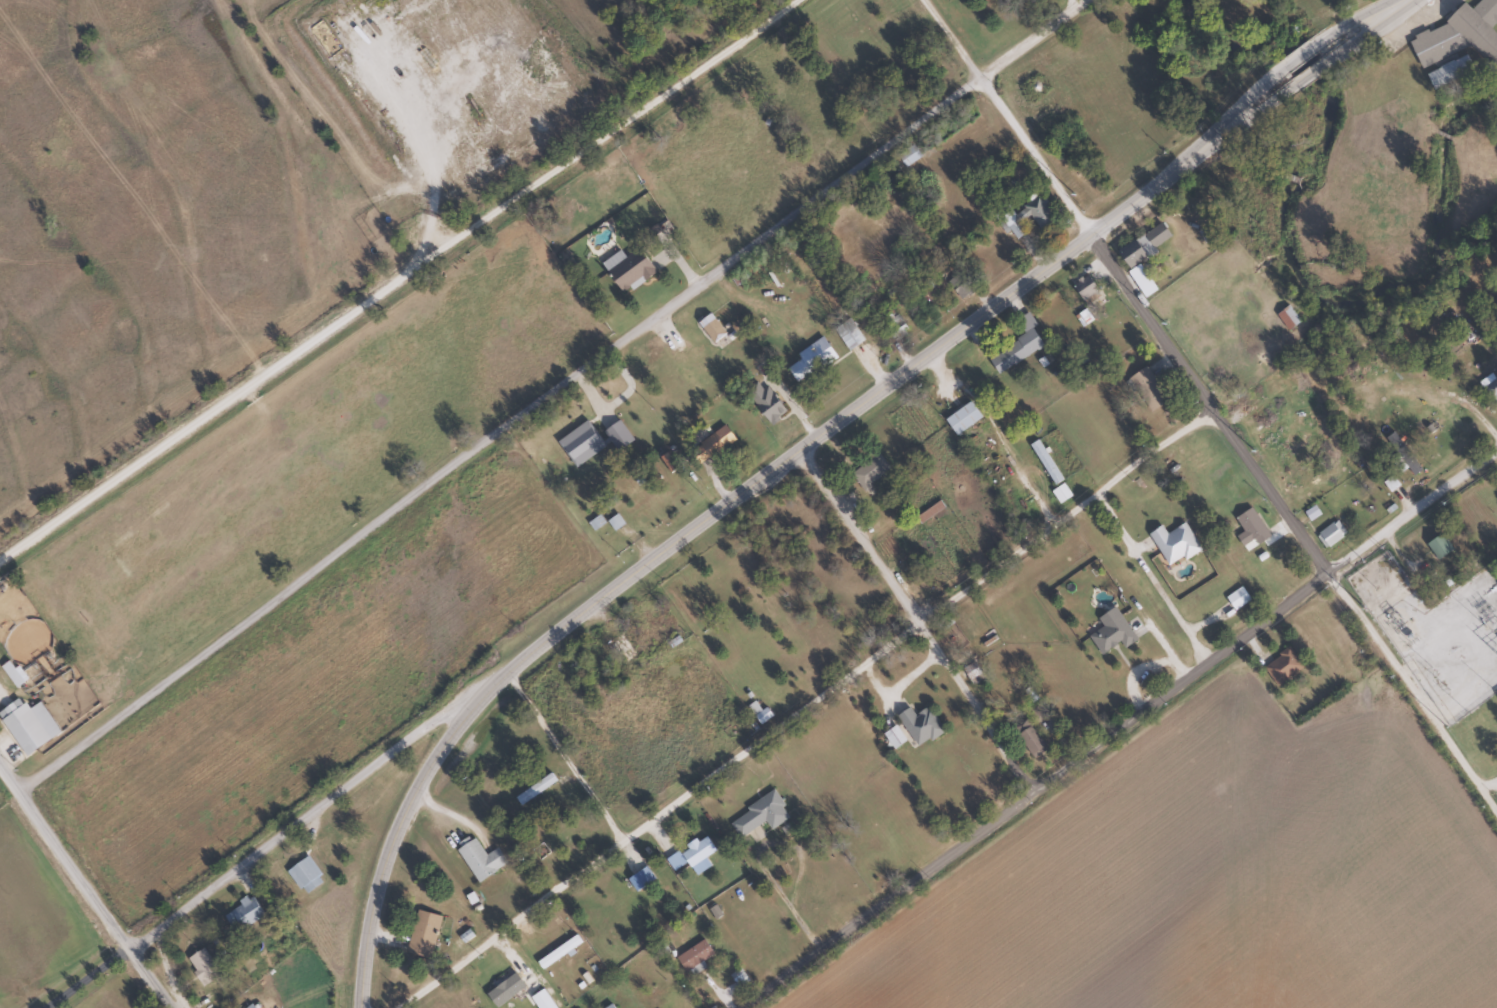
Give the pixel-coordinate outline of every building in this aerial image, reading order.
[(1454,54),(1465,44),(1496,78),(1496,38),(1488,28),(1496,25),(1496,0),(1480,0),(1468,11),(1462,4),(1457,6),(1442,20),(1443,25),(1418,33),(1409,42),(1417,67),(1454,54)] [(919,155),(910,145),(896,156),(905,167),(919,155)] [(1039,230),(1056,220),(1040,194),(1012,212),(1008,204),(995,212),(1012,240),(1026,232),(1022,225),(1032,219),(1039,230)] [(1114,249),(1143,298),(1156,291),(1137,258),(1169,239),(1160,222),(1114,249)] [(625,296),(654,270),(636,249),(625,258),(617,249),(598,266),(625,296)] [(1084,302),(1099,289),(1085,274),(1071,287),(1084,302)] [(953,288),(962,297),(970,288),(962,279),(953,288)] [(1300,322),(1287,304),(1274,313),(1287,331),(1300,322)] [(891,329),(886,333),(896,344),(910,331),(889,310),(880,318),(891,329)] [(725,334),(709,312),(696,322),(712,344),(725,334)] [(1043,348),(1031,328),(1036,325),(1028,312),(1016,319),(1026,336),(987,357),(996,373),(1043,348)] [(848,351),(864,340),(849,317),(833,328),(848,351)] [(834,358),(822,339),(782,364),(794,383),(834,358)] [(1168,400),(1145,367),(1127,379),(1151,413),(1168,400)] [(1489,373),(1477,384),(1494,404),(1496,401),(1496,382),(1489,373)] [(980,418),(969,402),(943,419),(954,436),(980,418)] [(732,441),(721,426),(690,449),(701,464),(732,441)] [(1029,444),(1053,484),(1061,479),(1037,439),(1029,444)] [(866,462),(849,472),(860,490),(889,474),(874,447),(861,454),(866,462)] [(648,521),(641,488),(618,493),(622,515),(606,519),(609,529),(648,521)] [(1269,536),(1250,507),(1234,517),(1243,531),(1235,536),(1241,547),(1253,540),(1256,545),(1269,536)] [(1346,534),(1335,520),(1328,526),(1321,516),(1310,525),(1328,548),(1346,534)] [(1167,568),(1200,550),(1184,522),(1165,533),(1161,525),(1148,532),(1167,568)] [(1452,550),(1441,532),(1424,541),(1435,560),(1452,550)] [(1137,639),(1119,614),(1088,635),(1100,654),(1119,641),(1124,648),(1137,639)] [(1262,664),(1273,685),(1302,670),(1290,648),(1262,664)] [(48,739),(23,702),(0,718),(0,722),(23,756),(48,739)] [(1037,721),(1044,715),(1036,705),(1029,711),(1037,721)] [(942,732),(928,706),(913,715),(908,707),(896,713),(915,747),(942,732)] [(1010,729),(1033,758),(1047,747),(1025,718),(1010,729)] [(513,796),(519,805),(557,783),(552,774),(513,796)] [(788,817),(773,791),(726,820),(737,838),(763,822),(768,830),(788,817)] [(708,866),(703,858),(713,851),(704,835),(683,847),(684,848),(664,860),(671,871),(685,863),(693,875),(708,866)] [(485,855),(473,836),(455,848),(476,882),(506,864),(496,848),(485,855)] [(286,872),(305,895),(325,880),(306,856),(286,872)] [(227,912),(228,926),(258,924),(257,899),(238,900),(238,911),(227,912)] [(429,959),(440,917),(416,911),(404,953),(429,959)] [(700,963),(712,955),(701,940),(673,959),(683,973),(688,970),(692,975),(703,968),(700,963)] [(201,987),(220,976),(203,948),(184,959),(201,987)] [(732,980),(737,989),(747,983),(744,978),(742,979),(740,975),(732,980)]
